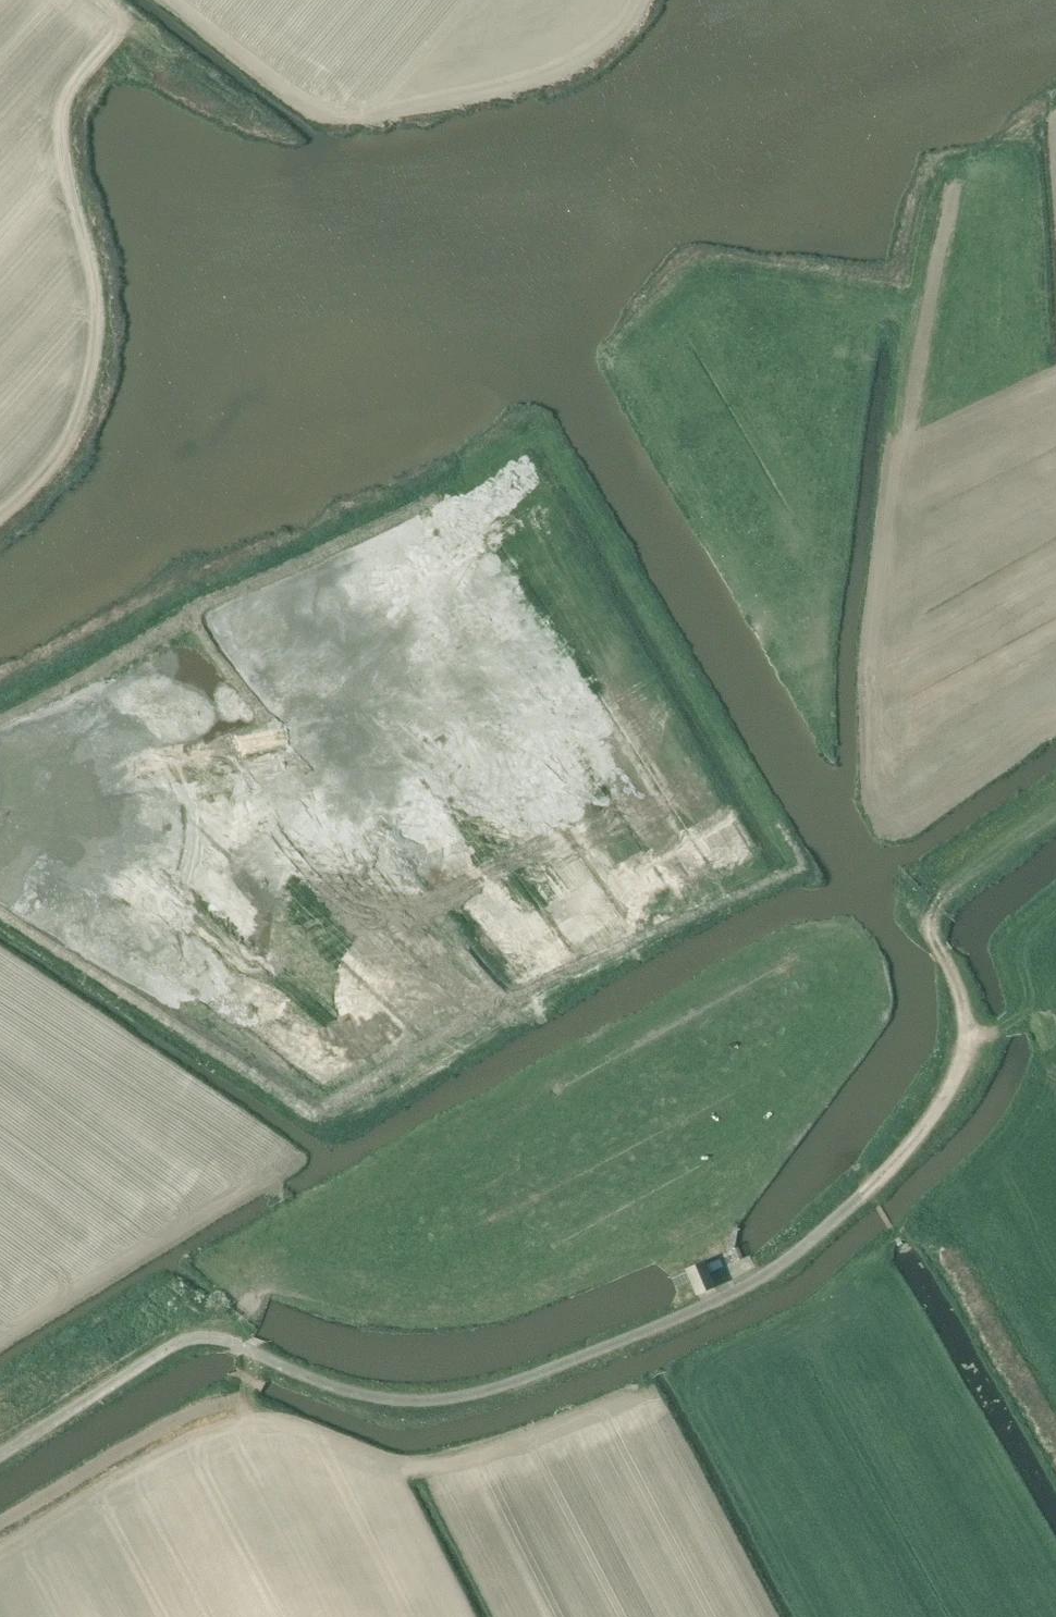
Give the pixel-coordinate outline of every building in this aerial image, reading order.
[(696,1294),(714,1286),(711,1278),(706,1266),(704,1262),(686,1269),(686,1271),(692,1284),(696,1294)]
